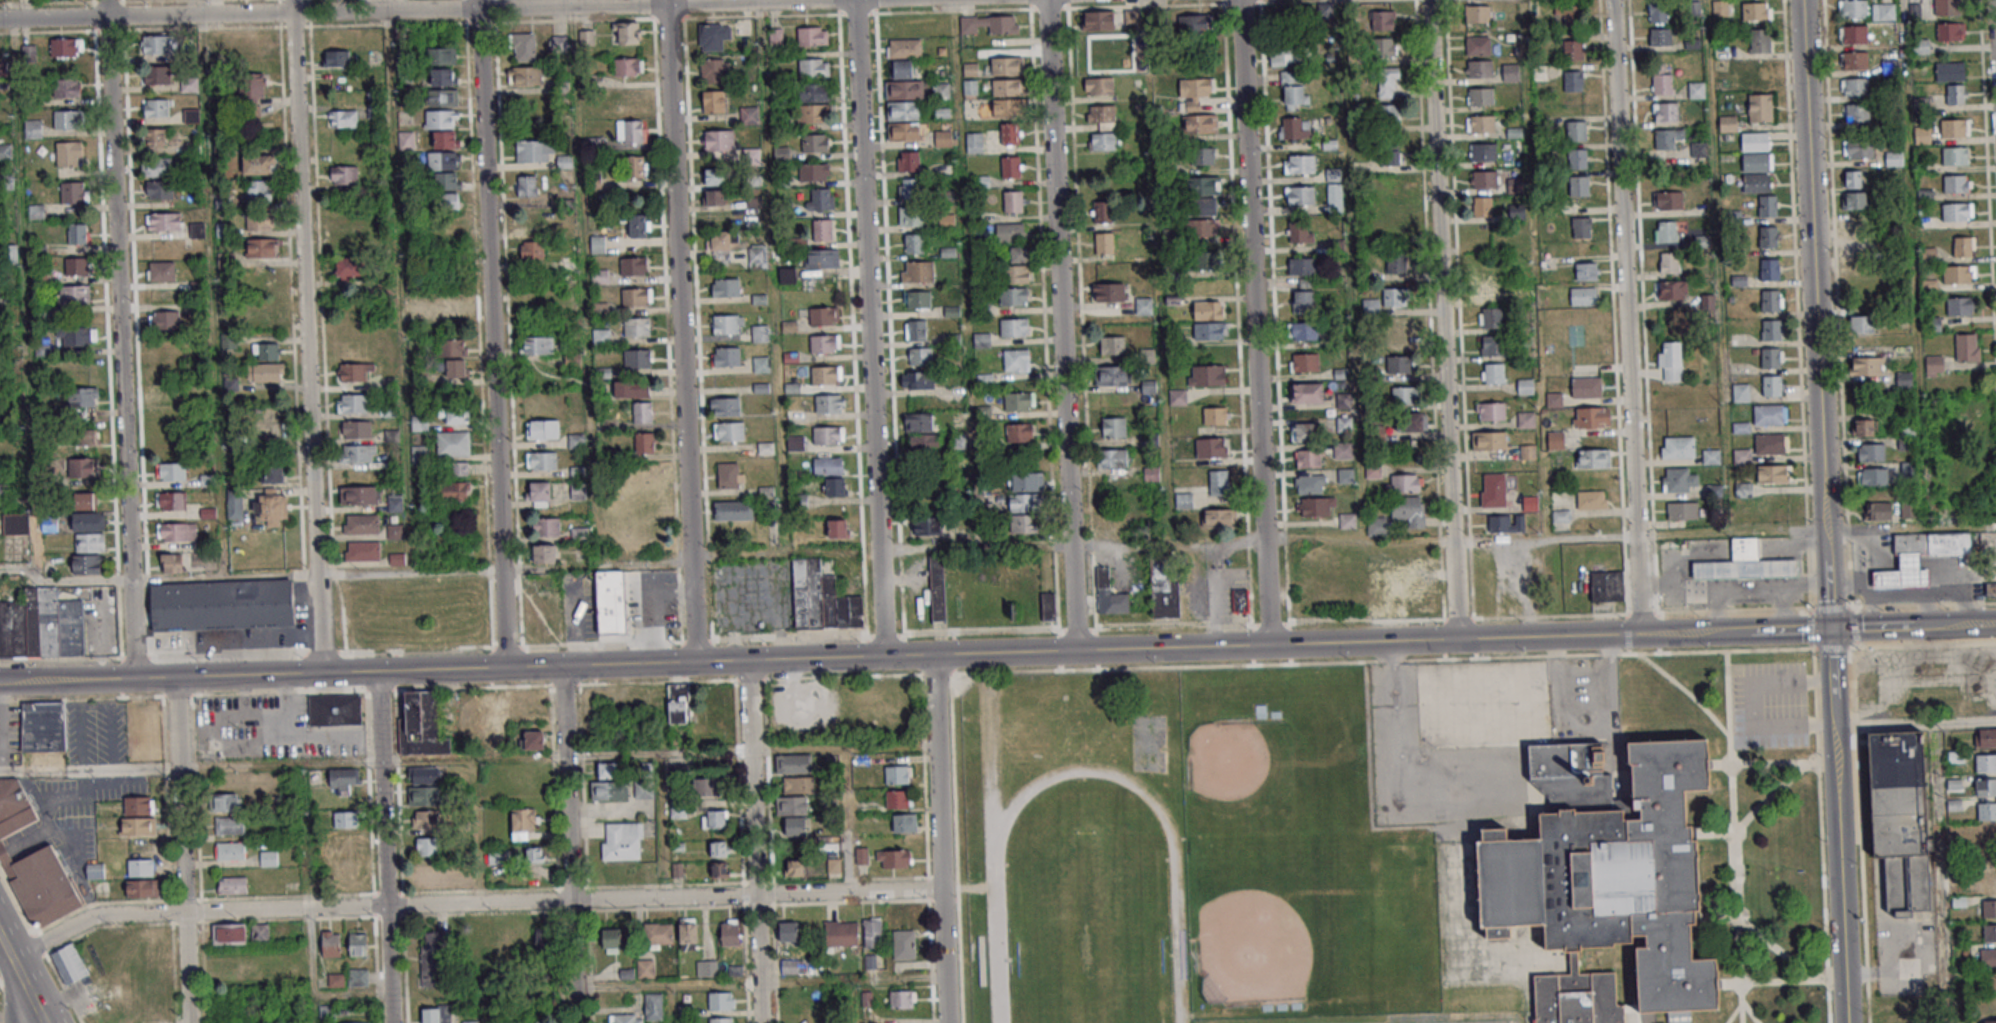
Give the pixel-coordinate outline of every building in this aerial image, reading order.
[(1839,17),(1867,17),(1867,0),(1839,0),(1839,17)] [(1961,14),(1961,0),(1934,0),(1934,14),(1961,14)] [(1712,16),(1730,16),(1730,1),(1712,1),(1712,16)] [(1667,2),(1649,2),(1649,22),(1667,22),(1667,2)] [(1769,2),(1742,2),(1742,20),(1769,20),(1769,2)] [(1269,25),(1302,24),(1302,4),(1268,5),(1269,25)] [(1581,26),(1582,5),(1555,4),(1555,15),(1564,15),(1564,26),(1581,26)] [(1873,20),(1895,20),(1895,4),(1873,4),(1873,20)] [(1466,7),(1490,6),(1491,24),(1466,25),(1466,7)] [(1394,10),(1372,10),(1372,30),(1394,30),(1394,10)] [(1116,11),(1084,11),(1084,30),(1116,29),(1116,11)] [(1179,15),(1179,34),(1207,34),(1207,15),(1179,15)] [(989,33),(1019,33),(1019,16),(960,16),(960,34),(979,34),(979,27),(989,27),(989,33)] [(640,44),(640,22),(616,22),(616,44),(640,44)] [(1937,23),(1937,40),(1964,40),(1964,23),(1937,23)] [(730,41),(730,26),(699,26),(699,53),(723,53),(723,41),(730,41)] [(1866,43),(1866,26),(1839,26),(1839,43),(1866,43)] [(828,44),(828,27),(798,27),(798,44),(828,44)] [(1671,29),(1649,28),(1649,45),(1671,46),(1671,29)] [(1751,29),(1751,53),(1770,53),(1770,29),(1751,29)] [(209,32),(209,48),(225,48),(225,32),(209,32)] [(264,33),(239,33),(239,53),(264,53),(264,33)] [(536,61),(536,33),(513,33),(513,61),(536,61)] [(143,36),(143,54),(169,54),(169,36),(143,36)] [(1563,60),(1583,60),(1583,36),(1563,36),(1563,60)] [(52,38),(52,57),(82,57),(82,38),(52,38)] [(1394,38),(1374,38),(1374,57),(1394,57),(1394,38)] [(1466,39),(1490,38),(1491,56),(1467,57),(1466,39)] [(889,42),(921,40),(922,58),(890,59),(889,42)] [(1929,40),(1920,40),(1920,50),(1929,50),(1929,40)] [(1272,67),(1306,61),(1303,45),(1269,51),(1272,67)] [(456,64),(456,48),(428,48),(428,64),(456,64)] [(326,66),(349,66),(349,51),(326,51),(326,66)] [(1840,69),(1867,69),(1867,52),(1840,52),(1840,69)] [(1023,75),(1022,57),(991,58),(991,75),(1023,75)] [(614,75),(643,75),(643,58),(614,58),(614,75)] [(799,58),(799,76),(829,76),(829,58),(799,58)] [(729,81),(729,60),(700,60),(700,81),(729,81)] [(1749,84),(1770,84),(1770,60),(1749,60),(1749,84)] [(1468,62),(1492,61),(1493,79),(1468,80),(1468,62)] [(1964,62),(1935,62),(1935,81),(1964,81),(1964,62)] [(170,83),(170,65),(145,65),(145,83),(170,83)] [(1653,94),(1673,94),(1673,66),(1653,66),(1653,94)] [(508,85),(543,85),(543,67),(508,67),(508,85)] [(1379,97),(1399,97),(1399,67),(1379,67),(1379,97)] [(456,85),(456,68),(430,68),(430,85),(456,85)] [(1564,70),(1564,90),(1583,90),(1583,70),(1564,70)] [(1305,71),(1282,71),(1282,109),(1306,109),(1305,71)] [(263,74),(241,74),(241,107),(263,107),(263,74)] [(1213,77),(1180,78),(1180,111),(1199,110),(1199,97),(1213,97),(1213,77)] [(80,78),(55,78),(55,97),(80,97),(80,78)] [(1085,95),(1114,95),(1114,78),(1085,78),(1085,95)] [(1841,78),(1841,96),(1868,96),(1868,78),(1841,78)] [(197,91),(197,80),(182,80),(182,91),(197,91)] [(978,80),(964,80),(964,98),(978,98),(978,80)] [(1021,80),(993,80),(993,96),(1021,96),(1021,80)] [(886,84),(923,82),(923,99),(887,101),(886,84)] [(950,82),(933,82),(933,98),(950,98),(950,82)] [(1689,98),(1704,98),(1704,82),(1689,82),(1689,98)] [(831,83),(799,83),(799,101),(831,101),(831,83)] [(1967,84),(1946,84),(1946,104),(1967,104),(1967,84)] [(428,106),(458,106),(458,89),(428,89),(428,106)] [(1469,90),(1493,89),(1494,107),(1470,107),(1469,90)] [(725,92),(703,92),(703,112),(725,112),(725,92)] [(1772,122),(1772,94),(1748,94),(1748,122),(1772,122)] [(169,99),(143,99),(143,117),(169,117),(169,99)] [(1653,102),(1653,122),(1678,122),(1678,102),(1653,102)] [(887,105),(920,103),(920,120),(888,122),(887,105)] [(994,103),(994,116),(1020,116),(1020,103),(994,103)] [(1399,104),(1378,104),(1378,128),(1399,128),(1399,104)] [(1843,104),(1843,121),(1869,121),(1869,104),(1843,104)] [(798,124),(827,124),(827,105),(798,105),(798,124)] [(1116,105),(1088,105),(1088,124),(1097,124),(1097,129),(1116,129),(1116,105)] [(54,130),(79,130),(79,110),(54,110),(54,130)] [(185,123),(200,123),(200,110),(185,110),(185,123)] [(357,110),(329,110),(329,127),(357,127),(357,110)] [(459,128),(459,110),(425,110),(425,128),(459,128)] [(1184,115),(1184,132),(1218,132),(1218,115),(1184,115)] [(1719,132),(1736,132),(1736,115),(1719,116),(1719,132)] [(1470,117),(1495,116),(1495,134),(1471,135),(1470,117)] [(1279,138),(1311,138),(1311,117),(1279,117),(1279,138)] [(1968,119),(1941,119),(1941,136),(1968,136),(1968,119)] [(25,120),(25,138),(42,138),(42,120),(25,120)] [(617,142),(645,142),(645,120),(617,120),(617,142)] [(1586,121),(1567,121),(1567,141),(1586,141),(1586,121)] [(1020,145),(1020,123),(1001,123),(1001,145),(1020,145)] [(888,125),(920,124),(921,141),(889,142),(888,125)] [(1915,143),(1929,143),(1929,127),(1915,127),(1915,143)] [(167,129),(146,129),(146,146),(167,146),(167,129)] [(1655,150),(1674,150),(1674,138),(1685,138),(1685,129),(1655,129),(1655,150)] [(935,147),(952,147),(952,130),(935,130),(935,147)] [(399,131),(399,150),(414,150),(414,131),(399,131)] [(460,131),(434,131),(434,149),(460,149),(460,131)] [(705,133),(730,132),(731,149),(706,150),(705,133)] [(966,153),(983,153),(983,132),(966,132),(966,153)] [(1742,132),(1742,172),(1772,172),(1772,153),(1770,153),(1770,132),(1742,132)] [(1117,150),(1117,133),(1090,133),(1090,150),(1117,150)] [(801,136),(826,135),(827,152),(802,153),(801,136)] [(554,161),(554,140),(517,140),(517,161),(554,161)] [(1873,140),(1843,140),(1843,157),(1873,157),(1873,140)] [(57,141),(57,166),(82,166),(82,141),(57,141)] [(1399,165),(1399,142),(1380,142),(1380,165),(1399,165)] [(1471,145),(1495,144),(1496,162),(1472,163),(1471,145)] [(10,146),(0,146),(0,158),(10,158),(10,146)] [(789,160),(789,147),(774,147),(774,160),(789,160)] [(1968,164),(1968,147),(1942,147),(1942,164),(1968,164)] [(1215,165),(1215,148),(1193,148),(1193,165),(1215,165)] [(1588,149),(1569,149),(1569,169),(1588,169),(1588,149)] [(899,151),(899,172),(920,172),(920,151),(899,151)] [(428,170),(460,170),(460,152),(428,152),(428,170)] [(1901,153),(1887,152),(1887,165),(1901,165),(1901,153)] [(1314,155),(1284,155),(1284,174),(1314,174),(1314,155)] [(244,175),(275,175),(275,156),(244,156),(244,175)] [(624,156),(624,178),(645,178),(645,156),(624,156)] [(1002,178),(1021,178),(1021,156),(1002,156),(1002,178)] [(143,158),(143,176),(173,176),(173,158),(143,158)] [(800,165),(825,164),(825,181),(801,182),(800,165)] [(357,185),(357,167),(331,167),(331,185),(357,185)] [(725,185),(724,169),(704,170),(705,186),(725,185)] [(1340,169),(1327,169),(1327,181),(1340,181),(1340,169)] [(1843,187),(1862,187),(1862,171),(1843,171),(1843,187)] [(1473,173),(1497,172),(1498,190),(1473,190),(1473,173)] [(436,189),(461,189),(461,174),(436,174),(436,189)] [(1742,192),(1770,192),(1770,175),(1742,175),(1742,192)] [(1943,192),(1971,192),(1971,175),(1943,175),(1943,192)] [(537,197),(537,176),(518,176),(518,197),(537,197)] [(1401,197),(1401,176),(1382,176),(1382,197),(1401,197)] [(1588,176),(1569,176),(1569,196),(1588,196),(1588,176)] [(988,177),(975,177),(975,186),(988,186),(988,177)] [(1187,195),(1221,195),(1221,177),(1187,177),(1187,195)] [(1509,193),(1523,193),(1523,178),(1509,178),(1509,193)] [(920,179),(899,179),(899,198),(920,198),(920,179)] [(147,198),(173,198),(173,181),(147,181),(147,198)] [(272,181),(246,181),(246,201),(272,201),(272,181)] [(62,204),(85,204),(85,182),(62,182),(62,204)] [(1285,204),(1314,204),(1314,186),(1285,186),(1285,204)] [(834,210),(834,189),(806,189),(806,210),(834,210)] [(706,190),(706,205),(726,205),(726,190),(706,190)] [(1023,212),(1023,190),(1004,190),(1004,212),(1023,212)] [(1682,191),(1656,191),(1656,209),(1682,209),(1682,191)] [(1842,192),(1842,209),(1868,209),(1868,192),(1842,192)] [(459,209),(459,193),(438,193),(438,209),(459,209)] [(1758,197),(1776,196),(1777,217),(1758,218),(1758,197)] [(1492,216),(1492,197),(1473,197),(1473,216),(1492,216)] [(1185,199),(1186,237),(1219,236),(1219,217),(1218,217),(1218,198),(1185,199)] [(1095,223),(1114,223),(1114,202),(1095,202),(1095,223)] [(1942,203),(1942,221),(1973,221),(1973,203),(1942,203)] [(922,206),(899,206),(899,226),(922,226),(922,206)] [(988,212),(979,212),(979,221),(988,221),(988,212)] [(181,213),(150,213),(150,229),(181,229),(181,213)] [(520,231),(543,231),(543,213),(520,213),(520,231)] [(650,214),(628,214),(628,237),(650,237),(650,214)] [(940,214),(940,229),(953,229),(953,214),(940,214)] [(247,230),(275,230),(275,215),(247,215),(247,230)] [(1591,237),(1591,217),(1572,217),(1572,237),(1591,237)] [(814,241),(834,241),(834,219),(814,219),(814,241)] [(1654,221),(1654,242),(1677,242),(1677,229),(1685,229),(1685,221),(1654,221)] [(1312,222),(1289,222),(1289,242),(1312,242),(1312,222)] [(996,223),(996,242),(1026,242),(1026,223),(996,223)] [(68,224),(68,244),(87,244),(87,224),(68,224)] [(205,224),(192,224),(192,237),(205,237),(205,224)] [(1758,228),(1777,227),(1777,248),(1759,249),(1758,228)] [(738,251),(738,231),(709,231),(709,251),(738,251)] [(1095,254),(1114,254),(1114,232),(1095,232),(1095,254)] [(924,253),(924,233),(905,233),(905,253),(924,253)] [(1869,234),(1847,234),(1847,249),(1869,249),(1869,234)] [(591,235),(591,253),(605,253),(605,235),(591,235)] [(1953,256),(1975,256),(1975,236),(1953,236),(1953,256)] [(277,239),(247,239),(247,257),(277,257),(277,239)] [(540,259),(540,241),(521,241),(521,259),(540,259)] [(767,269),(767,246),(749,246),(749,269),(767,269)] [(1010,246),(1010,262),(1028,262),(1028,246),(1010,246)] [(806,267),(839,267),(839,249),(806,249),(806,267)] [(1188,270),(1218,270),(1218,250),(1188,250),(1188,270)] [(1660,273),(1679,273),(1679,252),(1660,252),(1660,273)] [(1387,273),(1410,273),(1410,253),(1387,253),(1387,273)] [(88,257),(65,257),(65,275),(88,275),(88,257)] [(1289,257),(1289,275),(1316,275),(1316,257),(1289,257)] [(368,258),(337,258),(337,277),(368,277),(368,258)] [(620,259),(645,259),(645,276),(621,277),(620,259)] [(1759,261),(1778,260),(1778,281),(1760,282),(1759,261)] [(933,261),(902,261),(902,282),(933,282),(933,261)] [(174,262),(148,262),(148,281),(174,281),(174,262)] [(1575,262),(1575,280),(1597,280),(1597,262),(1575,262)] [(1003,265),(1003,284),(1030,284),(1030,265),(1003,265)] [(1974,265),(1943,265),(1943,283),(1974,283),(1974,265)] [(796,283),(796,268),(780,268),(780,283),(796,283)] [(608,270),(592,270),(592,284),(608,284),(608,270)] [(249,289),(274,289),(274,271),(249,271),(249,289)] [(714,281),(739,280),(740,297),(715,298),(714,281)] [(1687,299),(1687,280),(1657,280),(1657,299),(1687,299)] [(1477,284),(1501,283),(1502,301),(1477,302),(1477,284)] [(1092,284),(1092,302),(1127,302),(1127,284),(1092,284)] [(90,285),(60,285),(60,304),(90,304),(90,285)] [(1570,287),(1570,305),(1598,305),(1598,287),(1570,287)] [(999,288),(999,305),(1029,305),(1029,288),(999,288)] [(1383,288),(1383,306),(1407,306),(1407,288),(1383,288)] [(621,291),(646,290),(647,307),(622,308),(621,291)] [(930,291),(904,291),(904,308),(930,308),(930,291)] [(1314,291),(1293,291),(1293,313),(1314,313),(1314,291)] [(1761,292),(1779,291),(1780,312),(1761,313),(1761,292)] [(1947,316),(1975,316),(1975,297),(1947,297),(1947,316)] [(1152,298),(1136,298),(1136,314),(1152,314),(1152,298)] [(467,317),(467,299),(436,299),(436,317),(467,317)] [(1194,319),(1223,319),(1223,300),(1194,300),(1194,319)] [(419,321),(420,305),(408,305),(407,321),(419,321)] [(1502,308),(1480,308),(1480,328),(1502,328),(1502,308)] [(809,310),(839,309),(839,322),(833,322),(833,326),(810,327),(809,310)] [(150,311),(150,329),(178,329),(178,311),(150,311)] [(1850,333),(1874,333),(1874,316),(1850,316),(1850,333)] [(714,318),(738,317),(739,335),(714,336),(714,318)] [(624,320),(649,319),(649,337),(625,337),(624,320)] [(1001,319),(1001,337),(1029,336),(1029,319),(1001,319)] [(905,340),(927,340),(927,320),(905,320),(905,340)] [(1409,321),(1390,321),(1390,342),(1409,342),(1409,321)] [(1762,321),(1781,321),(1781,342),(1763,342),(1762,321)] [(1194,339),(1223,339),(1223,322),(1194,322),(1194,339)] [(1287,323),(1287,340),(1318,340),(1318,323),(1287,323)] [(768,325),(752,325),(752,343),(768,343),(768,325)] [(1583,325),(1569,325),(1569,345),(1583,345),(1583,325)] [(63,327),(63,345),(96,345),(96,327),(63,327)] [(611,347),(611,329),(593,329),(593,347),(611,347)] [(989,347),(989,333),(974,333),(974,347),(989,347)] [(1956,361),(1979,361),(1979,333),(1956,333),(1956,361)] [(1481,355),(1504,355),(1504,335),(1481,335),(1481,355)] [(1100,354),(1125,354),(1125,336),(1100,336),(1100,354)] [(554,337),(524,337),(524,354),(554,354),(554,337)] [(810,338),(840,337),(840,350),(834,350),(834,354),(811,355),(810,338)] [(447,378),(466,377),(465,339),(439,340),(439,358),(446,358),(447,378)] [(1682,342),(1659,342),(1659,381),(1682,381),(1682,342)] [(253,343),(253,360),(280,360),(280,343),(253,343)] [(149,345),(149,365),(181,365),(181,344),(149,345)] [(713,347),(713,366),(741,366),(741,347),(713,347)] [(932,365),(932,347),(909,347),(909,365),(932,365)] [(1761,349),(1779,349),(1780,370),(1762,370),(1761,349)] [(1004,372),(1030,372),(1030,350),(1004,350),(1004,372)] [(625,352),(649,351),(650,368),(625,369),(625,352)] [(1319,371),(1319,353),(1290,353),(1290,371),(1319,371)] [(1387,355),(1387,373),(1413,373),(1413,355),(1387,355)] [(1942,355),(1926,355),(1926,376),(1942,376),(1942,355)] [(770,356),(754,356),(754,373),(770,373),(770,356)] [(1882,374),(1882,356),(1852,356),(1852,374),(1882,374)] [(284,363),(247,363),(247,381),(284,381),(284,363)] [(337,381),(367,381),(367,372),(373,372),(373,363),(337,363),(337,381)] [(1481,363),(1481,383),(1504,383),(1504,363),(1481,363)] [(1188,385),(1226,385),(1226,365),(1188,365),(1188,385)] [(1096,384),(1131,384),(1131,367),(1096,367),(1096,384)] [(811,369),(841,368),(842,382),(836,382),(836,385),(812,386),(811,369)] [(935,372),(902,372),(902,389),(935,389),(935,372)] [(1762,377),(1781,376),(1781,397),(1763,398),(1762,377)] [(1571,379),(1601,379),(1602,399),(1572,399),(1571,379)] [(1525,380),(1525,389),(1520,389),(1520,394),(1533,394),(1533,380),(1525,380)] [(614,398),(650,398),(650,382),(614,382),(614,398)] [(1322,403),(1322,383),(1290,383),(1291,403),(1322,403)] [(1733,384),(1733,401),(1748,401),(1748,384),(1733,384)] [(1418,386),(1392,386),(1392,404),(1418,404),(1418,386)] [(172,404),(172,387),(152,387),(152,404),(172,404)] [(98,388),(69,388),(69,406),(98,406),(98,388)] [(1187,405),(1187,389),(1169,390),(1170,405),(1187,405)] [(1005,393),(1005,409),(1034,409),(1034,393),(1005,393)] [(367,395),(338,395),(338,412),(367,412),(367,395)] [(816,398),(841,397),(841,414),(816,415),(816,398)] [(740,416),(740,398),(711,398),(711,416),(740,416)] [(633,402),(633,423),(653,423),(653,402),(633,402)] [(1480,405),(1505,404),(1505,421),(1481,422),(1480,405)] [(1753,407),(1783,406),(1783,426),(1754,427),(1753,407)] [(252,408),(253,447),(283,446),(282,407),(252,408)] [(1228,407),(1203,407),(1203,425),(1228,425),(1228,407)] [(470,424),(469,408),(443,408),(443,424),(470,424)] [(1577,410),(1607,409),(1608,429),(1578,430),(1577,410)] [(1394,431),(1427,431),(1427,412),(1394,412),(1394,431)] [(1534,428),(1534,412),(1517,412),(1517,428),(1534,428)] [(905,413),(905,431),(934,431),(934,413),(905,413)] [(1127,436),(1127,418),(1103,418),(1103,436),(1127,436)] [(1877,435),(1877,419),(1855,419),(1855,435),(1877,435)] [(527,420),(527,439),(559,439),(559,420),(527,420)] [(343,421),(343,438),(370,438),(370,421),(343,421)] [(744,422),(714,422),(714,441),(744,441),(744,422)] [(1293,441),(1319,441),(1319,422),(1293,422),(1293,441)] [(1007,441),(1034,441),(1034,423),(1007,423),(1007,441)] [(813,429),(843,428),(843,441),(837,441),(837,446),(814,447),(813,429)] [(77,445),(97,445),(97,429),(77,429),(77,445)] [(438,431),(438,455),(469,455),(469,431),(438,431)] [(635,453),(655,453),(655,432),(635,432),(635,453)] [(1548,449),(1563,449),(1563,432),(1548,432),(1548,449)] [(1481,434),(1506,433),(1507,451),(1482,451),(1481,434)] [(940,453),(940,434),(910,434),(910,453),(940,453)] [(787,450),(804,450),(804,435),(787,435),(787,450)] [(1755,436),(1785,435),(1786,454),(1756,455),(1755,436)] [(1196,438),(1196,457),(1228,457),(1228,438),(1196,438)] [(1664,439),(1694,438),(1694,459),(1664,459),(1664,439)] [(1354,442),(1334,442),(1334,458),(1354,458),(1354,442)] [(1885,443),(1857,443),(1857,460),(1885,460),(1885,443)] [(376,445),(341,445),(341,462),(376,462),(376,445)] [(1520,445),(1520,459),(1536,459),(1536,445),(1520,445)] [(1734,449),(1734,463),(1750,463),(1750,448),(1734,449)] [(1129,449),(1098,449),(1098,467),(1129,467),(1129,449)] [(1295,449),(1295,467),(1321,467),(1321,449),(1295,449)] [(1720,464),(1720,449),(1703,449),(1703,464),(1720,464)] [(1580,450),(1610,450),(1611,470),(1581,470),(1580,450)] [(526,452),(527,469),(556,469),(556,452),(526,452)] [(95,458),(68,458),(68,477),(95,477),(95,458)] [(813,459),(841,458),(841,475),(814,477),(813,459)] [(468,462),(447,462),(447,475),(468,475),(468,462)] [(186,480),(186,463),(158,463),(158,480),(186,480)] [(718,488),(744,488),(744,471),(741,471),(741,463),(718,463),(718,488)] [(264,482),(285,482),(285,465),(264,465),(264,482)] [(1757,467),(1787,466),(1788,485),(1758,486),(1757,467)] [(1145,480),(1158,480),(1158,468),(1145,468),(1145,480)] [(1696,468),(1663,468),(1663,492),(1696,492),(1696,468)] [(1857,468),(1857,485),(1887,485),(1887,468),(1857,468)] [(1353,469),(1339,469),(1339,482),(1353,482),(1353,469)] [(1229,495),(1229,470),(1210,470),(1210,495),(1229,495)] [(1043,491),(1043,473),(1012,473),(1012,491),(1043,491)] [(1296,494),(1325,494),(1325,473),(1296,473),(1296,494)] [(939,474),(924,478),(928,492),(942,488),(939,474)] [(1423,492),(1423,474),(1392,474),(1392,492),(1423,492)] [(1506,474),(1481,474),(1481,507),(1506,507),(1506,474)] [(847,477),(826,477),(826,496),(847,496),(847,477)] [(438,500),(470,500),(470,481),(438,481),(438,500)] [(550,482),(530,482),(530,506),(550,506),(550,482)] [(1751,497),(1751,482),(1736,482),(1736,497),(1751,497)] [(345,487),(345,504),(381,504),(381,487),(345,487)] [(74,509),(95,509),(95,492),(74,492),(74,509)] [(186,492),(156,492),(156,510),(186,510),(186,492)] [(287,519),(287,492),(258,492),(258,526),(279,526),(279,519),(287,519)] [(1577,492),(1603,492),(1604,500),(1607,500),(1607,511),(1577,511),(1577,492)] [(1176,493),(1176,508),(1193,508),(1193,493),(1176,493)] [(1039,495),(1009,495),(1009,512),(1039,512),(1039,495)] [(227,496),(227,520),(243,520),(243,496),(227,496)] [(1391,519),(1403,519),(1403,527),(1424,527),(1424,497),(1391,497),(1391,519)] [(389,510),(400,510),(400,498),(389,498),(389,510)] [(1335,516),(1335,498),(1297,498),(1297,516),(1335,516)] [(715,501),(715,520),(753,520),(753,501),(715,501)] [(1667,503),(1697,502),(1697,522),(1667,523),(1667,503)] [(1916,502),(1900,503),(1901,518),(1917,517),(1916,502)] [(1866,520),(1891,520),(1891,503),(1866,503),(1866,520)] [(1204,527),(1237,527),(1237,509),(1204,509),(1204,527)] [(1569,522),(1569,509),(1553,509),(1553,522),(1569,522)] [(72,513),(72,530),(104,530),(104,513),(72,513)] [(1356,527),(1356,513),(1340,513),(1340,528),(1356,527)] [(3,514),(3,534),(29,534),(29,514),(3,514)] [(378,534),(378,515),(343,515),(343,534),(378,534)] [(1010,515),(1010,533),(1040,533),(1040,515),(1010,515)] [(1524,532),(1524,515),(1488,515),(1488,532),(1524,532)] [(58,516),(41,516),(41,532),(58,532),(58,516)] [(914,534),(943,534),(943,517),(914,517),(914,534)] [(1367,517),(1367,536),(1388,536),(1388,517),(1367,517)] [(533,519),(533,536),(559,536),(559,519),(533,519)] [(849,538),(849,519),(828,519),(828,538),(849,538)] [(158,523),(158,541),(196,541),(196,523),(158,523)] [(104,552),(104,533),(76,533),(76,552),(104,552)] [(1928,555),(1928,535),(1927,534),(1893,535),(1893,556),(1928,555)] [(1928,555),(1970,554),(1969,534),(1928,535),(1928,555)] [(1758,564),(1757,538),(1731,539),(1731,564),(1758,564)] [(379,542),(345,542),(345,561),(379,561),(379,542)] [(533,545),(533,563),(556,563),(556,545),(533,545)] [(162,553),(162,572),(182,572),(182,553),(162,553)] [(1921,572),(1920,554),(1898,555),(1898,573),(1872,573),(1873,591),(1928,589),(1928,572),(1921,572)] [(102,574),(102,555),(73,555),(73,574),(102,574)] [(929,557),(943,557),(945,622),(932,623),(929,557)] [(795,629),(863,627),(862,595),(836,596),(835,575),(822,575),(821,558),(793,558),(795,629)] [(1798,578),(1797,561),(1692,564),(1692,582),(1798,578)] [(1151,618),(1179,618),(1178,564),(1150,564),(1151,618)] [(1097,613),(1130,613),(1130,593),(1110,593),(1110,567),(1097,567),(1097,613)] [(1623,601),(1623,571),(1591,571),(1591,601),(1623,601)] [(595,574),(624,573),(627,636),(598,637),(595,574)] [(294,627),(293,579),(151,583),(152,631),(294,627)] [(84,599),(58,599),(58,587),(26,587),(26,600),(0,600),(0,657),(85,656),(84,599)] [(1250,589),(1232,589),(1232,614),(1250,614),(1250,589)] [(1441,616),(1441,593),(1405,593),(1405,616),(1441,616)] [(1041,595),(1054,595),(1055,623),(1042,623),(1041,595)] [(669,684),(669,723),(689,723),(689,684),(669,684)] [(450,752),(450,738),(438,739),(437,691),(405,691),(406,729),(400,729),(400,753),(450,752)] [(361,694),(308,694),(308,725),(361,725),(361,694)] [(21,752),(66,752),(66,700),(21,700),(21,752)] [(1975,728),(1975,746),(1995,746),(1995,728),(1975,728)] [(544,730),(524,730),(524,749),(544,749),(544,730)] [(1866,732),(1871,859),(1884,858),(1886,912),(1894,911),(1894,917),(1910,917),(1910,910),(1928,909),(1921,730),(1866,732)] [(1600,745),(1602,778),(1611,778),(1613,812),(1622,811),(1622,822),(1639,821),(1639,808),(1632,808),(1630,763),(1627,763),(1626,744),(1704,740),(1706,789),(1682,790),(1684,827),(1689,827),(1690,841),(1694,841),(1695,850),(1696,850),(1699,903),(1697,903),(1698,912),(1694,912),(1694,926),(1689,926),(1690,962),(1715,961),(1717,1010),(1638,1014),(1635,950),(1645,949),(1645,936),(1630,937),(1631,944),(1611,944),(1611,947),(1578,948),(1578,952),(1576,952),(1569,952),(1565,952),(1565,949),(1545,950),(1544,925),(1508,926),(1508,938),(1485,939),(1484,927),(1479,928),(1475,842),(1481,842),(1480,830),(1504,829),(1504,841),(1539,839),(1538,814),(1549,814),(1548,801),(1529,783),(1528,748),(1600,745)] [(1995,771),(1995,754),(1975,754),(1975,771),(1995,771)] [(813,773),(813,755),(781,755),(781,773),(813,773)] [(598,764),(598,778),(617,778),(617,764),(598,764)] [(885,766),(885,784),(910,784),(910,766),(885,766)] [(411,783),(439,783),(439,767),(411,767),(411,783)] [(53,844),(13,863),(1,838),(39,820),(15,769),(0,776),(0,864),(31,930),(82,906),(53,844)] [(331,791),(338,791),(338,795),(353,795),(353,769),(331,769),(331,791)] [(814,777),(783,777),(783,793),(814,793),(814,777)] [(691,796),(722,796),(722,778),(691,778),(691,796)] [(1975,796),(1995,795),(1995,778),(1975,778),(1975,796)] [(1961,779),(1948,779),(1948,790),(1961,790),(1961,779)] [(634,798),(654,798),(654,781),(634,781),(634,798)] [(592,799),(628,799),(628,782),(592,782),(592,799)] [(407,787),(407,803),(442,803),(442,787),(407,787)] [(910,790),(886,790),(886,808),(910,808),(910,790)] [(241,811),(241,794),(214,794),(214,811),(241,811)] [(124,815),(153,815),(153,797),(124,797),(124,815)] [(777,797),(777,816),(784,816),(784,836),(807,836),(807,816),(808,816),(808,797),(777,797)] [(1978,802),(1978,819),(1995,819),(1995,802),(1978,802)] [(685,818),(685,804),(671,804),(671,818),(685,818)] [(535,809),(512,809),(512,839),(535,839),(535,809)] [(359,827),(359,811),(333,812),(333,827),(359,827)] [(439,811),(414,811),(414,828),(439,828),(439,811)] [(702,811),(701,828),(726,829),(726,811),(702,811)] [(888,832),(917,832),(917,814),(888,814),(888,832)] [(244,817),(215,817),(215,834),(244,834),(244,817)] [(156,818),(120,818),(120,835),(156,835),(156,818)] [(643,860),(643,822),(603,822),(603,860),(643,860)] [(1979,824),(1979,838),(1995,838),(1995,824),(1979,824)] [(362,849),(362,831),(329,831),(329,849),(362,849)] [(441,856),(441,838),(417,838),(417,856),(441,856)] [(245,842),(217,842),(217,860),(245,860),(245,842)] [(710,857),(729,857),(729,842),(710,842),(710,857)] [(526,847),(526,863),(543,863),(543,847),(526,847)] [(868,864),(868,847),(856,847),(856,864),(868,864)] [(504,848),(489,848),(489,864),(504,864),(504,848)] [(911,867),(911,849),(877,849),(877,867),(911,867)] [(260,866),(277,866),(277,851),(260,851),(260,866)] [(129,876),(154,876),(154,859),(129,859),(129,876)] [(804,859),(785,859),(784,876),(804,876),(804,859)] [(828,859),(828,874),(840,874),(840,859),(828,859)] [(711,877),(730,877),(730,863),(711,863),(711,877)] [(104,864),(87,864),(87,878),(104,878),(104,864)] [(643,878),(658,878),(658,864),(643,864),(643,878)] [(358,872),(337,872),(337,890),(358,890),(358,872)] [(1981,875),(1981,893),(1995,893),(1995,875),(1981,875)] [(219,877),(219,893),(247,893),(247,877),(219,877)] [(158,880),(126,880),(126,897),(158,897),(158,880)] [(1995,917),(1995,900),(1983,900),(1983,917),(1995,917)] [(864,917),(864,947),(882,947),(882,917),(864,917)] [(680,949),(697,949),(697,918),(680,918),(680,949)] [(721,921),(721,945),(739,945),(739,921),(721,921)] [(859,946),(859,921),(826,921),(826,946),(859,946)] [(798,922),(779,922),(779,942),(798,942),(798,922)] [(673,945),(673,923),(645,923),(645,945),(673,945)] [(213,943),(246,943),(246,924),(213,924),(213,943)] [(269,942),(269,924),(252,924),(252,942),(269,942)] [(1983,924),(1983,941),(1995,941),(1995,924),(1983,924)] [(622,952),(622,927),(603,927),(603,952),(622,952)] [(340,957),(340,930),(323,930),(323,957),(340,957)] [(916,959),(916,930),(894,930),(894,959),(916,959)] [(421,932),(422,986),(446,985),(445,931),(421,932)] [(350,932),(350,956),(367,956),(367,932),(350,932)] [(66,986),(90,974),(74,942),(50,954),(66,986)] [(1995,966),(1995,947),(1981,947),(1981,966),(1995,966)] [(1570,976),(1533,978),(1535,1022),(1623,1022),(1622,1006),(1614,1007),(1613,974),(1577,975),(1576,952),(1569,952),(1570,976)] [(655,959),(637,959),(637,978),(655,978),(655,959)] [(781,959),(781,974),(800,974),(800,959),(781,959)] [(697,960),(697,976),(718,976),(718,960),(697,960)] [(367,969),(348,969),(348,987),(367,987),(367,969)] [(1986,972),(1986,990),(1995,990),(1995,972),(1986,972)] [(916,990),(889,990),(889,1008),(916,1008),(916,990)] [(735,992),(708,992),(708,1010),(735,1010),(735,992)] [(663,994),(646,994),(646,1020),(663,1020),(663,994)] [(422,1022),(452,1022),(452,1006),(422,1006),(422,1022)] [(785,1022),(812,1022),(812,1010),(785,1010),(785,1022)] [(641,1014),(611,1015),(611,1022),(641,1022),(641,1014)]
